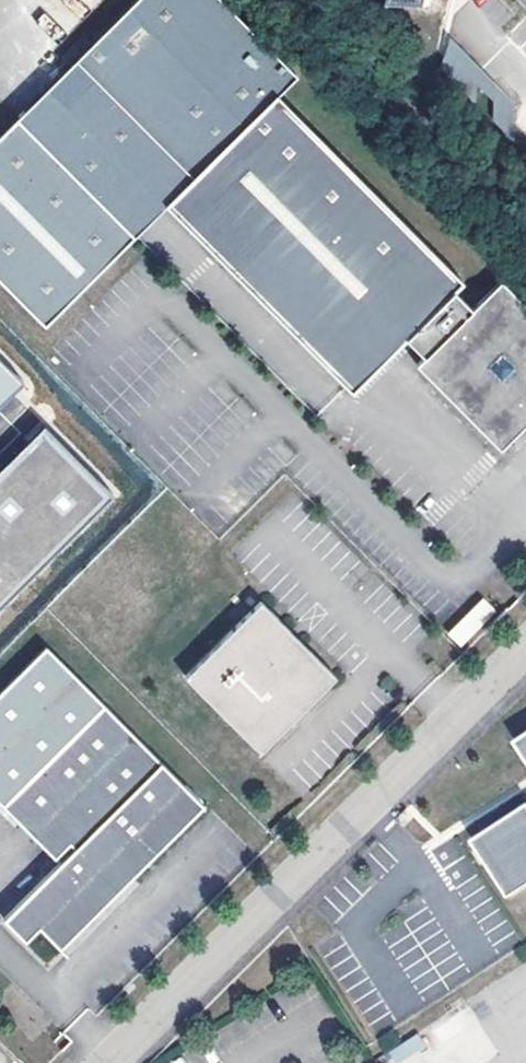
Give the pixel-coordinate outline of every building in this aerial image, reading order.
[(73,65),(190,181),(163,208),(350,396),(372,375),(355,346),(381,320),(404,342),(422,360),(414,368),(498,453),(525,425),(525,312),(210,0),(137,0),(73,65)] [(386,8),(405,5),(433,12),(436,0),(384,0),(386,8)] [(73,65),(16,123),(132,240),(163,208),(190,181),(73,65)] [(44,329),(132,240),(16,123),(0,139),(0,286),(44,329)] [(381,320),(355,346),(372,375),(404,342),(381,320)] [(22,383),(0,362),(0,404),(22,383)] [(0,473),(0,611),(116,498),(47,427),(0,473)] [(461,647),(498,612),(484,597),(447,633),(461,647)] [(261,605),(185,680),(260,756),(291,725),(287,721),(298,710),(303,714),(336,681),(261,605)] [(103,709),(45,651),(0,695),(0,806),(3,809),(103,709)] [(203,809),(103,709),(3,809),(60,866),(3,922),(26,945),(39,931),(59,952),(130,881),(203,809)] [(514,743),(525,760),(525,735),(514,743)] [(472,842),(509,898),(525,887),(525,806),(472,842)] [(130,881),(59,952),(66,958),(137,888),(130,881)] [(397,1059),(423,1046),(418,1035),(392,1048),(397,1059)]
